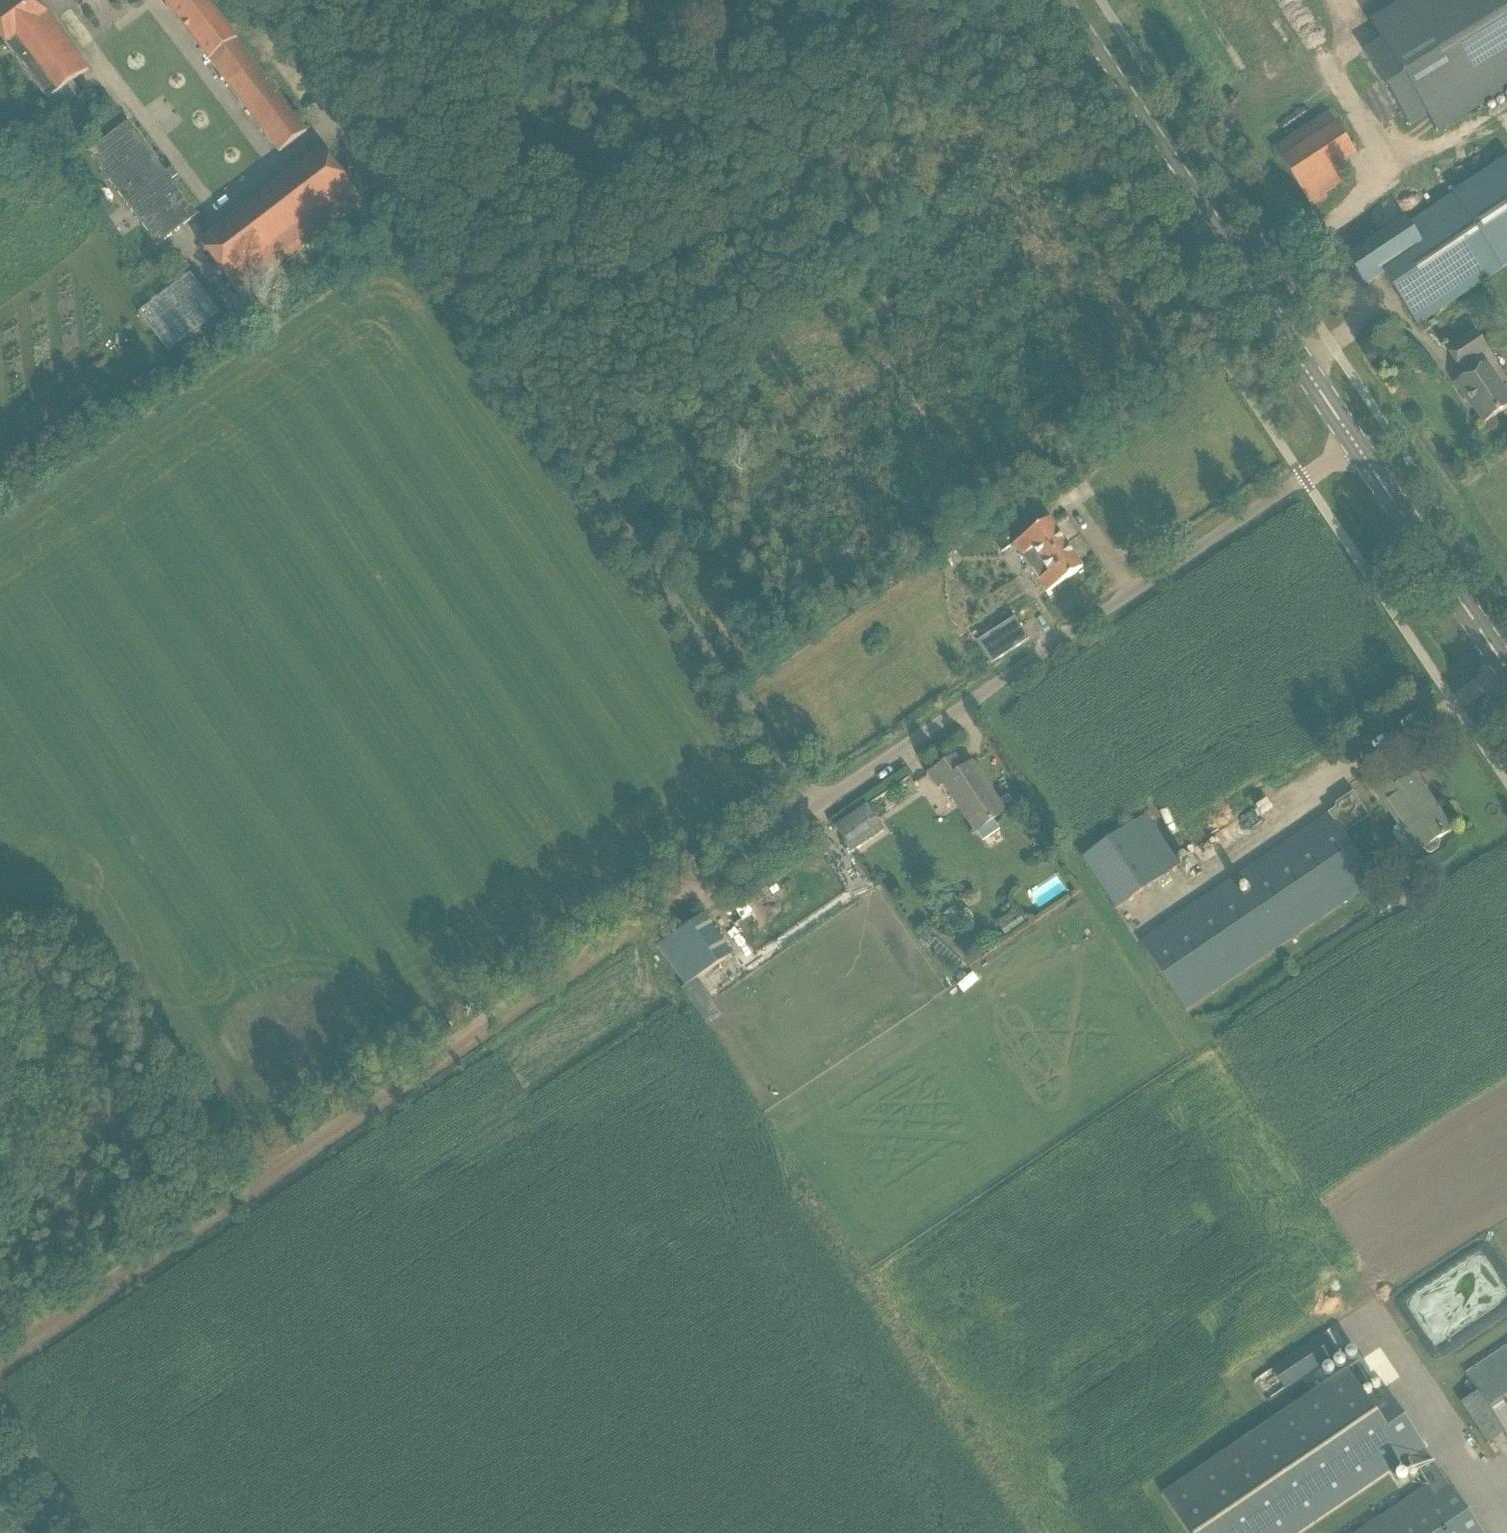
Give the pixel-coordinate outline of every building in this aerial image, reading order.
[(0,8),(0,37),(48,100),(73,82),(89,70),(35,0),(10,0),(0,8)] [(176,17),(210,62),(245,107),(279,152),(306,132),(272,86),(238,41),(206,0),(163,0),(176,17)] [(1371,26),(1381,42),(1363,52),(1409,127),(1426,116),(1436,132),(1506,89),(1506,0),(1414,0),(1371,26)] [(73,82),(48,100),(60,116),(85,98),(73,82)] [(1272,149),(1281,163),(1311,208),(1327,198),(1325,195),(1350,179),(1341,166),(1355,156),(1327,113),(1272,149)] [(127,121),(88,152),(158,245),(198,215),(127,121)] [(323,151),(214,235),(200,246),(238,296),(362,201),(323,151)] [(1352,232),(1335,243),(1363,286),(1382,273),(1417,325),(1506,265),(1506,160),(1407,226),(1394,205),(1352,232)] [(110,224),(104,229),(113,241),(119,236),(110,224)] [(1465,341),(1449,352),(1458,367),(1460,366),(1467,377),(1456,384),(1465,399),(1467,397),(1484,423),(1506,408),(1506,397),(1485,364),(1483,366),(1476,355),(1485,349),(1475,334),(1465,341)] [(1013,544),(1029,569),(1066,544),(1049,520),(1013,544)] [(1004,537),(995,544),(1002,554),(1011,548),(1004,537)] [(1066,544),(1029,569),(1046,593),(1082,569),(1066,544)] [(1016,618),(980,643),(994,664),(1031,640),(1030,639),(1023,628),(1016,618)] [(928,774),(937,788),(942,785),(975,833),(976,832),(982,842),(999,830),(993,821),(1001,816),(986,794),(990,792),(971,764),(963,769),(955,757),(928,774)] [(1398,770),(1381,781),(1372,787),(1398,826),(1393,829),(1393,836),(1407,857),(1414,858),(1424,851),(1426,854),(1431,856),(1439,850),(1439,845),(1436,841),(1451,831),(1434,806),(1429,809),(1411,781),(1414,778),(1415,780),(1416,779),(1414,777),(1406,782),(1398,770)] [(1335,809),(1140,942),(1186,1011),(1374,886),(1341,838),(1369,819),(1353,792),(1336,805),(1335,809)] [(834,828),(853,855),(885,833),(866,806),(834,828)] [(1132,823),(1081,858),(1092,874),(1114,906),(1117,910),(1181,867),(1180,866),(1177,863),(1145,814),(1132,823)] [(943,917),(953,933),(965,925),(955,910),(943,917)] [(1005,938),(1025,925),(1018,914),(998,927),(1005,938)] [(661,944),(688,985),(730,957),(703,916),(661,944)] [(1470,1253),(1389,1294),(1415,1343),(1496,1302),(1470,1253)] [(1477,1392),(1460,1403),(1488,1444),(1504,1433),(1506,1437),(1506,1347),(1466,1375),(1477,1392)] [(1162,1495),(1188,1532),(1302,1532),(1410,1460),(1427,1486),(1442,1476),(1382,1389),(1366,1399),(1352,1378),(1362,1372),(1354,1365),(1162,1495)] [(1259,1365),(1238,1382),(1250,1398),(1272,1382),(1259,1365)] [(1427,1486),(1358,1532),(1481,1532),(1442,1476),(1427,1486)]
